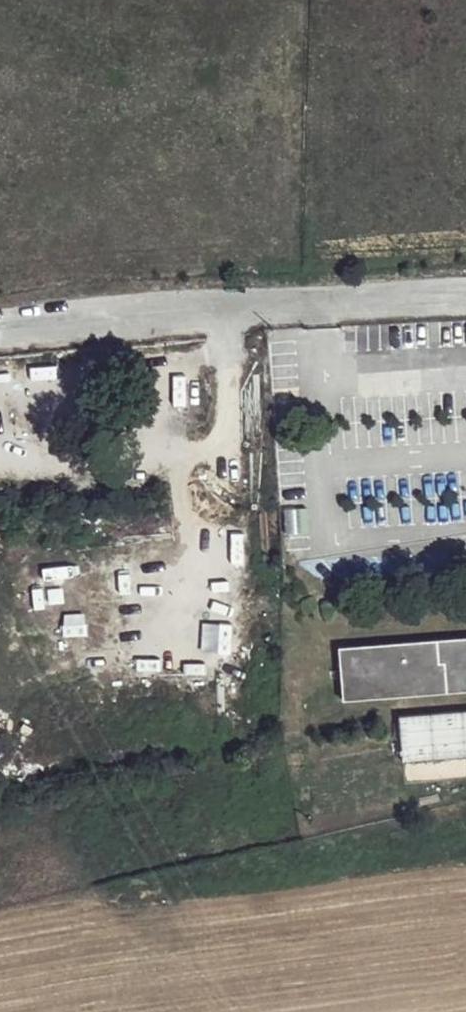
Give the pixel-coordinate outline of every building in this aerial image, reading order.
[(342,701),(465,691),(465,638),(339,648),(342,701)] [(465,749),(465,706),(400,710),(403,754),(465,749)]
